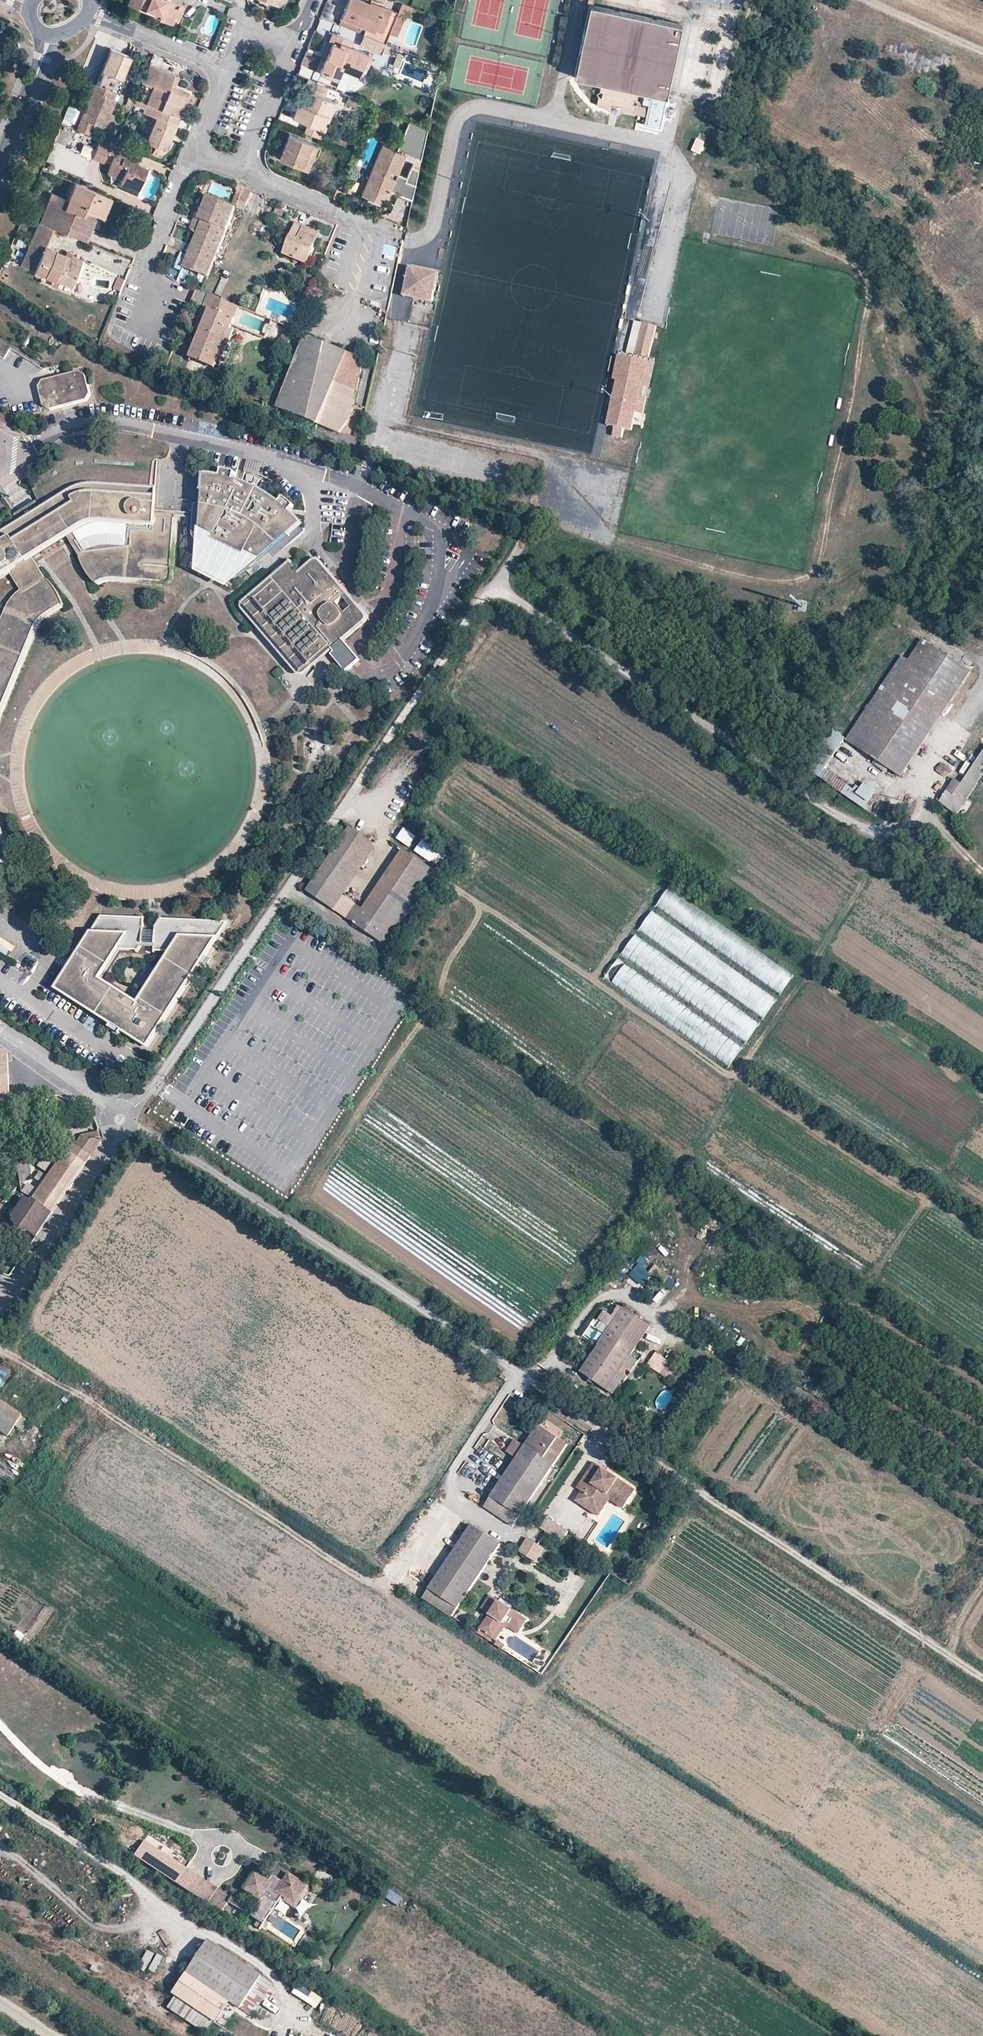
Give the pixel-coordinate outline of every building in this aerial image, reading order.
[(128,4),(139,8),(140,5),(161,14),(160,18),(172,23),(176,16),(181,3),(182,0),(129,0),(128,4)] [(390,8),(370,0),(369,1),(366,0),(348,0),(339,24),(378,40),(390,8)] [(181,3),(176,16),(180,18),(184,5),(181,3)] [(136,9),(127,5),(124,13),(132,17),(136,9)] [(588,5),(573,77),(600,83),(599,91),(601,92),(600,97),(597,96),(595,105),(607,108),(607,104),(622,107),(621,111),(633,113),(634,104),(631,104),(633,98),(636,99),(638,91),(665,97),(681,25),(588,5)] [(321,57),(325,58),(326,55),(327,55),(333,42),(339,44),(341,41),(347,44),(349,39),(332,32),(321,57)] [(378,40),(365,35),(360,46),(383,55),(387,44),(378,40)] [(326,55),(325,58),(320,69),(339,77),(343,68),(359,75),(368,52),(347,44),(341,41),(339,44),(333,42),(327,55),(326,55)] [(399,58),(402,50),(387,44),(384,52),(399,58)] [(126,80),(136,59),(110,48),(101,70),(126,80)] [(173,75),(148,65),(141,81),(152,85),(145,103),(146,103),(178,117),(186,96),(167,89),(173,75)] [(298,73),(312,77),(314,68),(300,65),(298,73)] [(126,80),(101,70),(101,69),(95,83),(115,91),(120,93),(126,80)] [(177,77),(173,75),(167,89),(186,96),(186,97),(188,92),(173,86),(177,77)] [(307,121),(324,128),(335,100),(324,96),(328,87),(307,78),(303,87),(307,90),(302,103),(298,101),(292,115),(307,121)] [(115,91),(95,83),(81,118),(91,123),(102,128),(108,113),(113,100),(111,99),(115,91)] [(307,90),(303,87),(298,101),(302,103),(307,90)] [(178,117),(146,103),(142,113),(152,117),(142,140),(165,151),(178,117)] [(622,107),(607,104),(607,108),(610,112),(617,113),(621,111),(622,107)] [(114,115),(108,113),(102,128),(108,130),(114,115)] [(87,133),(91,123),(81,118),(76,129),(87,133)] [(411,199),(427,127),(409,120),(397,147),(415,154),(406,176),(397,172),(405,152),(397,149),(382,143),(361,194),(367,196),(366,196),(384,204),(389,190),(411,199)] [(321,137),(324,128),(307,121),(303,131),(321,137)] [(320,145),(289,133),(279,157),(307,168),(313,153),(316,154),(320,145)] [(128,150),(98,138),(93,149),(90,157),(101,161),(105,151),(113,154),(107,169),(120,174),(119,178),(118,180),(133,186),(137,176),(141,175),(144,167),(125,158),(128,150)] [(704,143),(696,140),(691,151),(698,155),(704,143)] [(78,152),(90,157),(93,149),(82,144),(78,152)] [(406,176),(415,154),(397,147),(397,149),(405,152),(397,172),(406,176)] [(136,163),(131,152),(128,150),(125,158),(136,163)] [(310,169),(316,154),(313,153),(307,168),(310,169)] [(120,174),(107,169),(106,173),(119,178),(120,174)] [(136,188),(141,175),(137,176),(133,186),(136,188)] [(109,197),(73,182),(66,199),(51,193),(39,223),(52,228),(84,241),(95,214),(101,217),(103,211),(105,206),(109,197)] [(244,190),(245,188),(238,185),(235,191),(237,191),(231,205),(237,207),(244,190)] [(346,188),(337,185),(332,196),(341,200),(346,188)] [(244,190),(237,207),(245,211),(252,193),(244,190)] [(237,207),(231,205),(208,196),(204,207),(198,220),(202,222),(227,231),(237,207)] [(198,220),(204,207),(200,206),(195,218),(198,220)] [(202,222),(198,220),(195,218),(190,229),(198,233),(202,222)] [(227,231),(202,222),(198,233),(184,266),(208,277),(227,231)] [(52,228),(39,223),(25,258),(36,263),(33,270),(34,270),(71,287),(79,266),(67,261),(68,257),(44,246),(52,228)] [(299,238),(304,227),(304,225),(296,223),(291,235),(299,238)] [(299,238),(291,235),(283,254),(298,261),(304,263),(307,265),(320,233),(304,227),(299,238)] [(67,261),(79,266),(82,259),(70,254),(68,257),(67,261)] [(36,263),(25,258),(22,265),(33,270),(36,263)] [(428,290),(432,271),(409,266),(407,275),(405,284),(414,286),(411,296),(431,301),(434,291),(428,290)] [(434,291),(438,272),(432,271),(428,290),(434,291)] [(308,293),(313,281),(316,276),(308,274),(301,291),(308,293)] [(411,296),(414,286),(405,284),(402,294),(411,296)] [(231,329),(240,307),(198,290),(193,302),(204,307),(200,316),(205,319),(200,331),(190,357),(215,368),(219,359),(231,329)] [(205,319),(200,316),(195,329),(200,331),(205,319)] [(657,327),(643,323),(635,356),(649,359),(657,327)] [(294,329),(286,326),(279,343),(287,346),(294,329)] [(231,329),(219,359),(223,361),(234,330),(231,329)] [(275,407),(318,424),(326,405),(351,416),(364,359),(305,336),(275,407)] [(646,363),(621,357),(616,381),(607,426),(614,428),(613,437),(622,439),(624,430),(632,432),(636,414),(646,363)] [(616,381),(621,357),(617,357),(612,381),(616,381)] [(655,364),(646,363),(636,414),(644,415),(655,364)] [(79,372),(43,381),(39,388),(43,407),(50,410),(86,401),(90,395),(86,377),(79,372)] [(326,405),(318,424),(340,433),(351,416),(326,405)] [(277,502),(259,490),(247,484),(234,479),(235,473),(235,471),(234,470),(224,468),(223,468),(222,469),(220,476),(204,474),(197,553),(207,557),(207,561),(209,565),(211,568),(215,570),(218,572),(222,572),(226,571),(229,569),(239,574),(299,522),(288,510),(292,505),(293,503),(292,502),(284,496),(283,496),(282,496),(277,502)] [(35,633),(39,625),(41,621),(45,618),(62,607),(62,606),(60,600),(53,587),(46,579),(34,560),(69,538),(75,534),(92,525),(129,527),(157,529),(158,514),(159,499),(157,491),(96,486),(87,486),(81,488),(67,494),(0,536),(0,581),(11,574),(22,591),(11,603),(1,627),(0,627),(0,718),(35,633)] [(75,534),(69,538),(81,559),(81,560),(82,563),(87,572),(90,578),(97,585),(100,583),(112,581),(165,585),(168,584),(171,581),(172,578),(177,519),(175,517),(173,516),(158,514),(157,529),(129,527),(127,548),(108,547),(102,547),(97,548),(86,552),(75,534)] [(239,574),(229,569),(226,571),(222,572),(218,572),(215,570),(211,568),(209,565),(207,561),(207,557),(197,553),(196,572),(224,586),(239,574)] [(242,611),(254,625),(297,676),(299,677),(301,677),(305,675),(362,626),(364,624),(367,620),(367,617),(366,614),(321,562),(317,560),(312,561),(298,574),(289,563),(243,603),(241,608),(242,611)] [(908,660),(902,656),(846,739),(876,759),(889,769),(901,777),(971,671),(923,640),(908,660)] [(277,678),(285,672),(280,666),(272,671),(277,678)] [(846,739),(828,727),(827,728),(803,766),(820,777),(826,769),(846,739)] [(969,730),(967,735),(980,742),(982,738),(969,730)] [(939,802),(958,814),(982,777),(982,751),(953,795),(947,790),(939,802)] [(886,773),(889,769),(876,759),(873,764),(886,773)] [(854,789),(826,769),(820,777),(865,808),(869,802),(857,794),(861,789),(856,786),(854,789)] [(865,782),(861,789),(857,794),(869,802),(878,790),(865,782)] [(6,863),(9,861),(11,858),(11,854),(0,816),(0,865),(6,863)] [(397,839),(410,847),(416,836),(404,828),(397,839)] [(350,831),(316,879),(341,897),(375,848),(350,831)] [(931,844),(923,836),(918,840),(927,849),(931,844)] [(422,839),(414,850),(430,862),(438,851),(422,839)] [(404,852),(362,911),(394,933),(435,874),(404,852)] [(316,879),(308,892),(385,946),(394,933),(362,911),(341,897),(316,879)] [(778,997),(793,977),(669,887),(655,906),(674,920),(667,922),(652,911),(639,929),(670,952),(677,950),(679,956),(689,964),(690,969),(683,970),(673,963),(665,975),(656,977),(670,987),(675,986),(671,991),(680,997),(688,995),(692,990),(719,983),(720,988),(762,1019),(778,997)] [(148,942),(149,917),(104,913),(56,988),(149,1048),(231,922),(164,918),(159,925),(157,951),(172,952),(140,1001),(102,977),(121,948),(143,949),(148,942)] [(622,956),(646,970),(657,950),(633,936),(622,956)] [(606,977),(632,993),(643,975),(616,960),(606,977)] [(9,1105),(7,1056),(0,1056),(0,1106),(9,1105)] [(100,1142),(98,1132),(80,1137),(74,1147),(89,1158),(89,1157),(100,1142)] [(89,1158),(74,1147),(67,1157),(83,1167),(89,1158)] [(83,1167),(67,1157),(65,1156),(61,1156),(14,1224),(27,1233),(34,1238),(35,1237),(83,1167)] [(36,1167),(45,1172),(49,1164),(40,1160),(36,1167)] [(19,1195),(30,1194),(28,1162),(17,1163),(19,1195)] [(34,1238),(27,1233),(25,1238),(31,1242),(34,1238)] [(652,1262),(642,1255),(628,1275),(643,1286),(651,1274),(664,1283),(670,1275),(652,1262)] [(669,1278),(664,1286),(672,1290),(676,1282),(669,1278)] [(661,1305),(670,1290),(663,1286),(654,1301),(661,1305)] [(650,1326),(623,1309),(581,1373),(594,1381),(613,1394),(623,1378),(626,1380),(628,1377),(620,1372),(625,1364),(633,1370),(638,1361),(630,1356),(650,1326)] [(678,1367),(656,1352),(648,1364),(669,1377),(672,1376),(678,1367)] [(615,1405),(601,1395),(596,1402),(611,1411),(615,1405)] [(0,1401),(0,1432),(8,1438),(22,1416),(0,1401)] [(611,1411),(596,1402),(594,1406),(608,1416),(611,1411)] [(568,1446),(539,1426),(525,1446),(516,1459),(490,1496),(519,1516),(568,1446)] [(525,1446),(515,1440),(507,1452),(516,1459),(525,1446)] [(600,1468),(595,1464),(577,1489),(582,1493),(586,1495),(579,1504),(591,1513),(604,1493),(611,1498),(609,1501),(623,1510),(636,1492),(600,1468)] [(586,1495),(582,1493),(576,1502),(579,1504),(586,1495)] [(611,1498),(604,1493),(591,1513),(598,1517),(609,1501),(611,1498)] [(519,1516),(490,1496),(483,1507),(512,1527),(519,1516)] [(569,1531),(548,1516),(540,1528),(561,1542),(569,1531)] [(499,1545),(471,1525),(449,1557),(478,1576),(499,1545)] [(542,1550),(526,1540),(517,1553),(533,1564),(542,1550)] [(478,1576),(449,1557),(427,1588),(456,1608),(478,1576)] [(410,1580),(407,1586),(423,1593),(426,1587),(410,1580)] [(456,1608),(427,1588),(422,1596),(451,1616),(456,1608)] [(526,1621),(489,1596),(480,1609),(489,1615),(478,1630),(492,1639),(502,1624),(506,1623),(519,1632),(526,1621)] [(519,1632),(506,1623),(502,1624),(492,1639),(495,1641),(503,1629),(506,1628),(517,1635),(519,1632)] [(492,1639),(478,1630),(476,1633),(489,1642),(492,1639)] [(505,1648),(498,1643),(496,1646),(503,1651),(505,1648)] [(145,1840),(135,1855),(223,1914),(229,1904),(233,1898),(145,1840)] [(282,1879),(287,1869),(278,1864),(273,1874),(282,1879)] [(305,1889),(287,1877),(281,1886),(271,1879),(267,1885),(253,1876),(243,1889),(260,1900),(264,1894),(278,1903),(282,1897),(295,1905),(305,1889)] [(399,1906),(404,1898),(389,1889),(384,1897),(399,1906)] [(278,1903),(264,1894),(260,1900),(253,1911),(249,1917),(263,1926),(278,1903)] [(253,1911),(233,1898),(229,1904),(249,1917),(253,1911)] [(262,1975),(210,1941),(175,1994),(178,1996),(171,2006),(209,2032),(216,2021),(217,2022),(230,2001),(253,2015),(273,1984),(262,1976),(262,1975)] [(147,1950),(138,1969),(145,1972),(154,1953),(147,1950)]
